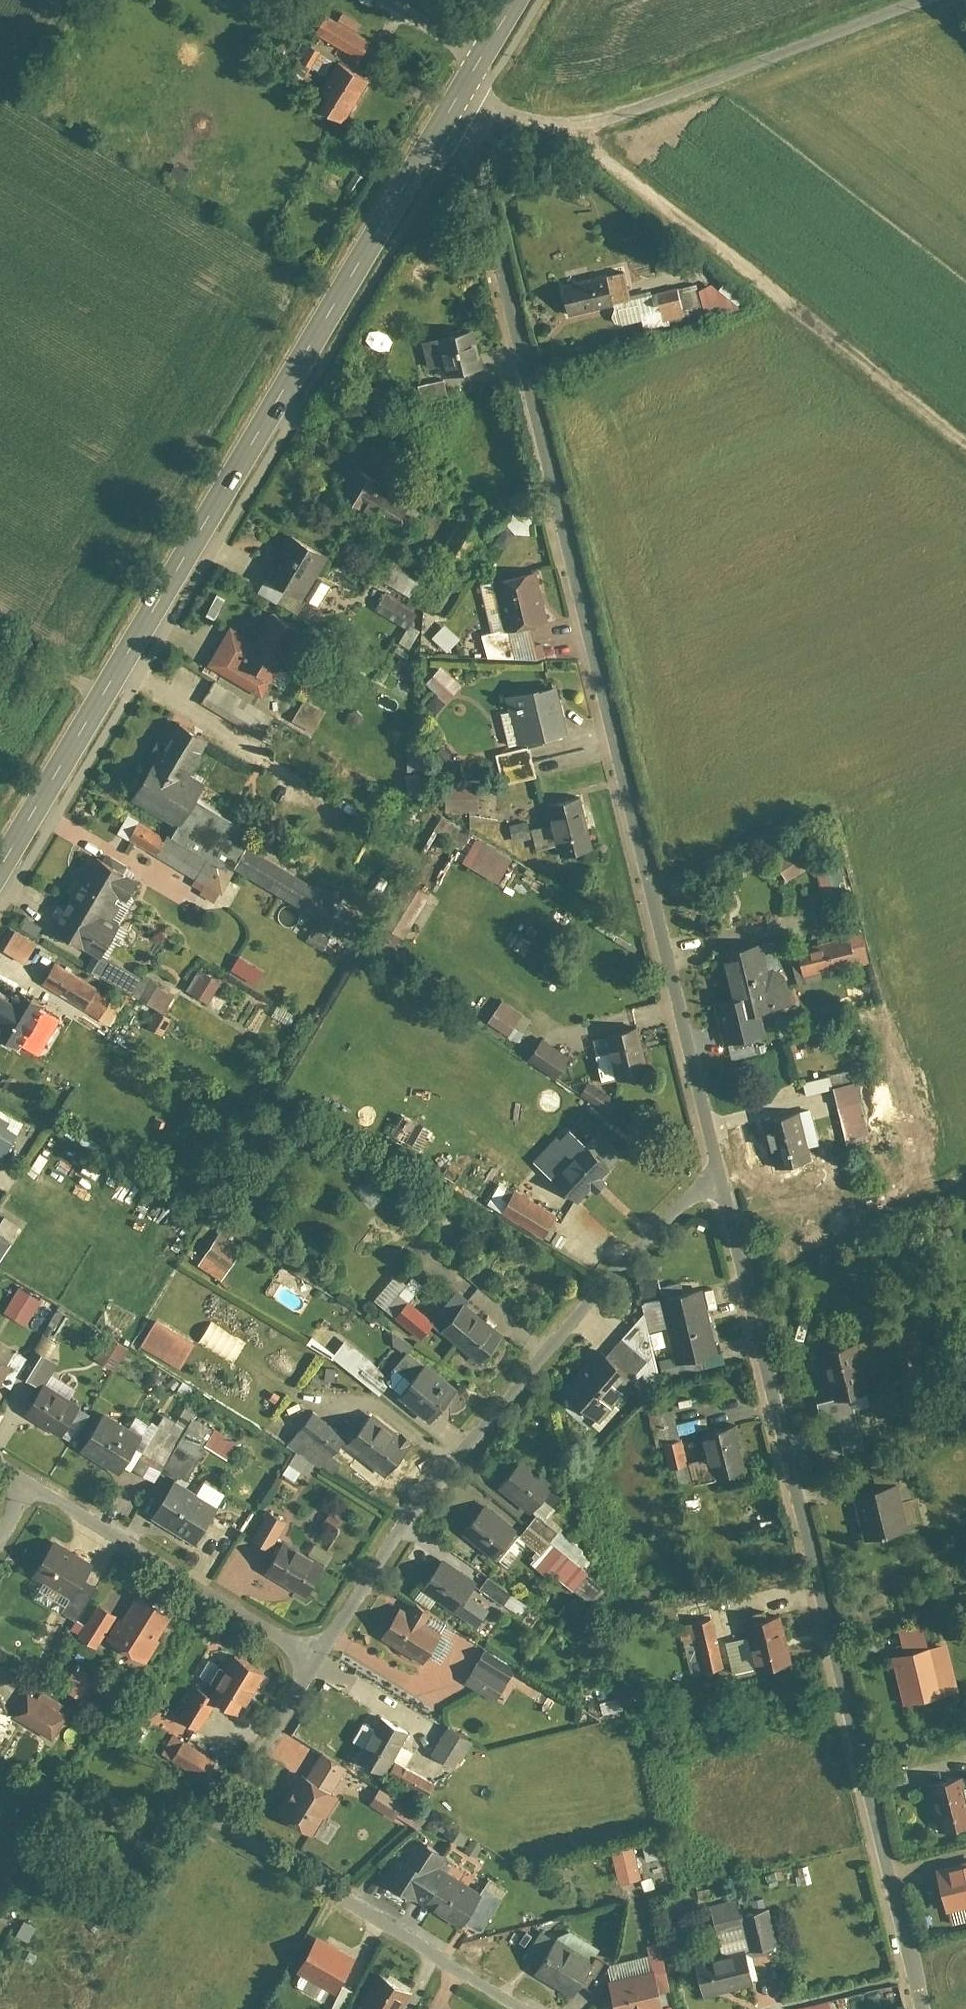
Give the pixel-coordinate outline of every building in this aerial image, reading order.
[(331,13),(317,34),(363,64),(377,42),(331,13)] [(309,100),(335,116),(362,73),(337,57),(309,100)] [(610,276),(564,287),(572,318),(617,307),(610,276)] [(726,282),(718,292),(739,308),(747,298),(726,282)] [(662,295),(668,323),(705,316),(700,288),(662,295)] [(480,331),(424,342),(432,383),(488,371),(480,331)] [(422,388),(426,407),(453,401),(449,382),(422,388)] [(362,472),(344,499),(366,513),(383,486),(362,472)] [(383,490),(369,509),(401,531),(414,512),(383,490)] [(468,516),(451,546),(473,559),(491,530),(468,516)] [(295,537),(269,578),(308,603),(334,561),(295,537)] [(392,559),(379,580),(413,601),(426,580),(392,559)] [(537,572),(496,581),(508,633),(549,624),(537,572)] [(393,593),(382,608),(412,630),(424,615),(393,593)] [(222,616),(232,600),(226,596),(215,612),(222,616)] [(253,642),(229,628),(207,665),(261,697),(281,665),(304,626),(274,608),(253,642)] [(451,623),(438,637),(454,652),(467,638),(451,623)] [(418,646),(424,629),(414,626),(408,643),(418,646)] [(314,700),(323,679),(341,687),(350,668),(312,651),(294,691),(314,700)] [(444,669),(427,686),(449,706),(465,690),(444,669)] [(216,683),(204,705),(262,739),(275,718),(216,683)] [(543,691),(505,699),(516,749),(532,745),(554,741),(543,691)] [(323,729),(329,708),(307,702),(301,723),(323,729)] [(131,797),(178,822),(192,797),(201,780),(190,774),(209,739),(172,719),(131,797)] [(538,775),(532,745),(516,749),(497,753),(503,782),(538,775)] [(481,788),(449,790),(451,814),(483,811),(481,788)] [(590,795),(551,804),(563,857),(602,849),(590,795)] [(255,830),(192,797),(178,822),(171,837),(160,857),(158,861),(221,894),(255,830)] [(130,841),(160,857),(171,837),(141,821),(130,841)] [(520,841),(537,839),(535,821),(517,824),(520,841)] [(498,884),(512,859),(477,838),(462,863),(498,884)] [(789,877),(809,865),(808,863),(814,860),(805,846),(779,862),(789,877)] [(257,850),(243,873),(328,926),(343,902),(257,850)] [(133,875),(96,855),(54,933),(100,957),(119,922),(110,917),(133,875)] [(829,898),(854,895),(850,864),(825,867),(829,898)] [(405,938),(429,893),(405,881),(381,925),(405,938)] [(22,930),(11,951),(34,963),(45,941),(22,930)] [(800,950),(807,976),(857,963),(850,936),(800,950)] [(793,1005),(778,939),(721,952),(732,1001),(716,1004),(725,1043),(766,1034),(761,1012),(793,1005)] [(246,955),(237,971),(262,987),(272,971),(246,955)] [(43,988),(109,1023),(122,998),(56,964),(43,988)] [(191,994),(209,1003),(221,980),(203,971),(191,994)] [(17,990),(0,1021),(0,1039),(22,1050),(46,1005),(17,990)] [(491,1021),(510,1033),(524,1011),(504,999),(491,1021)] [(167,1037),(178,1018),(163,1009),(152,1028),(167,1037)] [(651,1073),(640,1026),(606,1035),(617,1081),(651,1073)] [(528,1058),(556,1076),(570,1055),(542,1037),(528,1058)] [(580,1093),(608,1112),(617,1098),(589,1080),(580,1093)] [(859,1083),(835,1088),(848,1148),(872,1143),(859,1083)] [(812,1159),(801,1111),(764,1120),(774,1167),(812,1159)] [(18,1133),(0,1123),(0,1166),(18,1133)] [(598,1130),(585,1144),(610,1167),(623,1154),(598,1130)] [(553,1177),(578,1201),(610,1167),(585,1144),(553,1177)] [(503,1213),(545,1238),(559,1216),(516,1191),(503,1213)] [(197,1268),(219,1283),(245,1244),(222,1229),(197,1268)] [(3,1265),(15,1246),(0,1236),(0,1264),(3,1265)] [(6,1311),(27,1324),(42,1299),(21,1286),(6,1311)] [(677,1364),(720,1353),(704,1289),(661,1299),(677,1364)] [(433,1320),(445,1331),(468,1304),(471,1300),(459,1290),(433,1320)] [(417,1338),(433,1320),(410,1301),(395,1318),(417,1338)] [(445,1331),(481,1363),(505,1336),(468,1304),(445,1331)] [(623,1338),(647,1357),(653,1349),(643,1313),(623,1338)] [(158,1320),(143,1345),(179,1367),(194,1342),(158,1320)] [(894,1335),(897,1349),(923,1344),(920,1329),(894,1335)] [(99,1357),(117,1369),(130,1348),(111,1336),(99,1357)] [(607,1358),(631,1377),(647,1357),(623,1338),(607,1358)] [(860,1344),(819,1354),(832,1403),(873,1393),(860,1344)] [(562,1392),(600,1423),(635,1380),(631,1377),(607,1358),(596,1349),(562,1392)] [(401,1392),(427,1363),(412,1350),(387,1379),(401,1392)] [(12,1367),(2,1382),(12,1388),(30,1359),(20,1353),(12,1367)] [(41,1353),(26,1378),(43,1388),(58,1364),(41,1353)] [(2,1382),(12,1367),(0,1360),(0,1386),(2,1382)] [(400,1393),(431,1420),(458,1390),(427,1363),(401,1392),(400,1393)] [(80,1411),(43,1388),(26,1417),(63,1439),(80,1411)] [(663,1443),(684,1438),(676,1409),(652,1415),(659,1444),(663,1443)] [(104,1410),(80,1450),(121,1474),(138,1446),(145,1435),(104,1410)] [(145,1435),(138,1446),(167,1463),(188,1429),(159,1411),(145,1435)] [(347,1438),(316,1411),(292,1439),(323,1466),(347,1438)] [(376,1412),(348,1445),(384,1477),(413,1444),(376,1412)] [(746,1473),(734,1426),(702,1434),(708,1458),(714,1481),(746,1473)] [(188,1429),(167,1463),(189,1477),(210,1442),(188,1428),(188,1429)] [(669,1468),(690,1463),(684,1438),(663,1443),(669,1468)] [(531,1512),(555,1485),(524,1458),(500,1486),(531,1512)] [(696,1486),(714,1481),(708,1458),(690,1463),(696,1486)] [(221,1506),(176,1479),(153,1518),(197,1545),(221,1506)] [(852,1493),(864,1540),(910,1529),(898,1482),(852,1493)] [(495,1557),(519,1529),(488,1503),(464,1530),(495,1557)] [(542,1510),(529,1526),(550,1543),(563,1527),(542,1510)] [(253,1538),(271,1549),(288,1522),(270,1511),(253,1538)] [(550,1543),(529,1526),(522,1535),(542,1552),(550,1543)] [(32,1574),(72,1597),(82,1579),(93,1560),(53,1537),(32,1574)] [(267,1571),(309,1597),(327,1566),(285,1541),(267,1571)] [(589,1574),(550,1543),(542,1552),(535,1561),(573,1593),(589,1574)] [(470,1596),(479,1584),(444,1559),(422,1588),(457,1613),(470,1596)] [(490,1577),(482,1588),(505,1604),(513,1592),(490,1577)] [(75,1626),(97,1588),(82,1579),(72,1597),(60,1617),(75,1626)] [(592,1582),(583,1591),(597,1604),(603,1598),(597,1593),(600,1589),(592,1582)] [(110,1643),(148,1665),(177,1615),(139,1593),(110,1643)] [(470,1596),(457,1613),(478,1628),(490,1611),(470,1596)] [(96,1652),(118,1615),(100,1605),(79,1642),(96,1652)] [(380,1636),(423,1662),(440,1633),(397,1607),(380,1636)] [(792,1663),(781,1617),(745,1626),(757,1672),(792,1663)] [(702,1674),(727,1668),(715,1618),(690,1625),(702,1674)] [(948,1642),(893,1656),(905,1706),(961,1692),(948,1642)] [(518,1669),(487,1648),(466,1680),(497,1701),(518,1669)] [(217,1702),(241,1716),(267,1671),(236,1653),(210,1698),(217,1702)] [(77,1667),(66,1686),(91,1700),(102,1681),(77,1667)] [(200,1732),(217,1702),(210,1698),(195,1690),(178,1719),(200,1732)] [(55,1740),(69,1716),(28,1693),(14,1716),(55,1740)] [(627,1699),(606,1702),(608,1714),(629,1711),(627,1699)] [(356,1759),(387,1776),(395,1761),(412,1733),(381,1715),(356,1759)] [(431,1755),(459,1769),(473,1743),(446,1728),(431,1755)] [(206,1781),(218,1760),(182,1740),(170,1760),(206,1781)] [(321,1752),(306,1777),(331,1792),(347,1767),(321,1752)] [(395,1761),(387,1776),(426,1799),(435,1784),(395,1761)] [(273,1812),(315,1837),(339,1797),(331,1792),(306,1777),(297,1772),(273,1812)] [(965,1826),(965,1790),(962,1774),(927,1782),(939,1833),(965,1826)] [(382,1787),(371,1803),(395,1820),(406,1804),(382,1787)] [(335,1819),(324,1832),(332,1839),(343,1826),(335,1819)] [(386,1880),(425,1904),(445,1870),(447,1867),(441,1863),(446,1853),(420,1838),(408,1858),(402,1854),(386,1880)] [(612,1849),(620,1882),(644,1876),(635,1844),(612,1849)] [(947,1910),(965,1905),(965,1861),(937,1869),(947,1910)] [(425,1904),(460,1922),(463,1917),(479,1889),(445,1870),(425,1904)] [(479,1889),(463,1917),(484,1929),(504,1893),(483,1882),(479,1889)] [(718,1931),(745,1924),(743,1912),(739,1898),(712,1905),(718,1931)] [(745,1924),(752,1950),(780,1943),(771,1905),(743,1912),(745,1924)] [(31,1920),(23,1935),(34,1941),(42,1926),(31,1920)] [(358,1956),(319,1933),(298,1970),(337,1993),(358,1956)] [(536,1971),(571,1994),(595,1956),(561,1933),(536,1971)] [(655,1970),(660,1990),(673,1987),(661,1941),(648,1944),(655,1970)] [(705,1997),(755,1985),(746,1947),(695,1960),(705,1997)] [(665,2008),(660,1990),(655,1970),(608,1981),(615,2008),(664,2008),(665,2008)] [(379,1971),(360,2004),(368,2008),(403,2008),(414,1991),(379,1971)]
